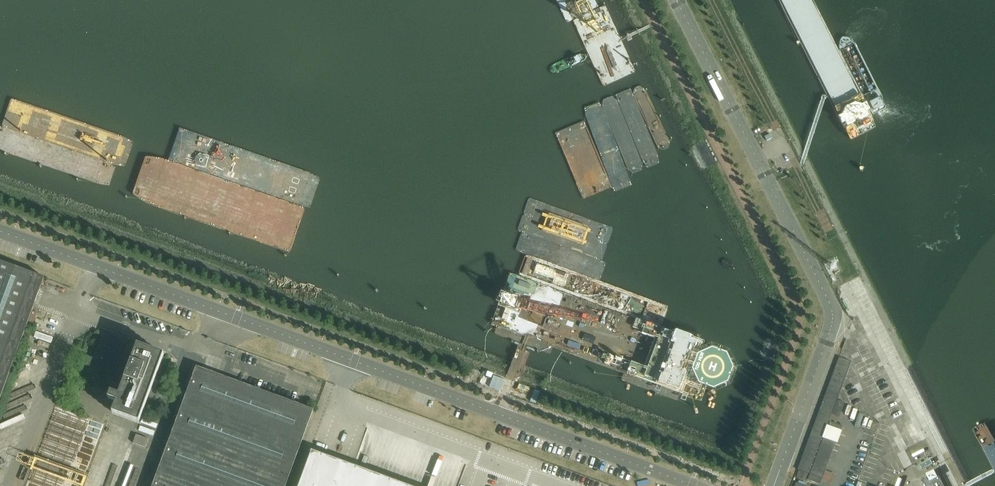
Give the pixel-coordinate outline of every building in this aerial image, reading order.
[(0,262),(0,400),(34,308),(39,294),(41,288),(40,288),(44,279),(0,262)] [(112,336),(103,333),(94,358),(88,356),(84,366),(124,380),(119,395),(111,392),(108,399),(116,402),(112,413),(139,423),(154,379),(156,380),(158,375),(157,374),(158,371),(164,355),(112,336)] [(839,357),(838,358),(837,363),(849,367),(851,362),(839,357)] [(837,363),(834,368),(847,373),(849,367),(837,363)] [(196,367),(153,485),(286,485),(314,410),(196,367)] [(834,368),(832,374),(845,379),(847,373),(834,368)] [(832,374),(830,380),(843,384),(845,379),(832,374)] [(830,380),(828,385),(841,390),(843,384),(830,380)] [(828,385),(826,391),(839,396),(841,390),(828,385)] [(837,400),(839,396),(826,391),(824,397),(837,401),(837,400)] [(837,401),(824,397),(822,402),(834,407),(837,401)] [(841,412),(844,403),(837,400),(837,401),(834,407),(834,409),(841,412)] [(834,407),(822,402),(820,408),(832,413),(834,409),(834,407)] [(832,413),(820,408),(818,413),(830,418),(832,415),(839,417),(840,415),(832,413)] [(818,413),(816,419),(828,424),(830,418),(818,413)] [(816,419),(814,425),(826,429),(828,424),(816,419)] [(830,422),(829,427),(840,431),(842,426),(830,422)] [(814,425),(812,430),(824,435),(826,429),(814,425)] [(812,430),(810,436),(822,441),(823,437),(824,435),(812,430)] [(133,443),(146,448),(149,439),(136,435),(133,443)] [(810,436),(808,441),(820,446),(822,441),(810,436)] [(818,452),(816,458),(813,463),(811,469),(809,474),(807,480),(820,485),(836,442),(823,437),(822,441),(820,446),(818,452)] [(808,441),(806,447),(818,452),(820,446),(808,441)] [(806,447),(803,453),(816,458),(818,452),(806,447)] [(299,485),(406,485),(311,451),(299,485)] [(803,453),(801,458),(813,463),(816,458),(803,453)] [(801,458),(799,464),(811,469),(813,463),(801,458)] [(809,474),(811,469),(799,464),(797,470),(809,474)] [(31,471),(26,485),(77,485),(31,471)] [(824,478),(833,482),(835,474),(826,471),(824,478)]
